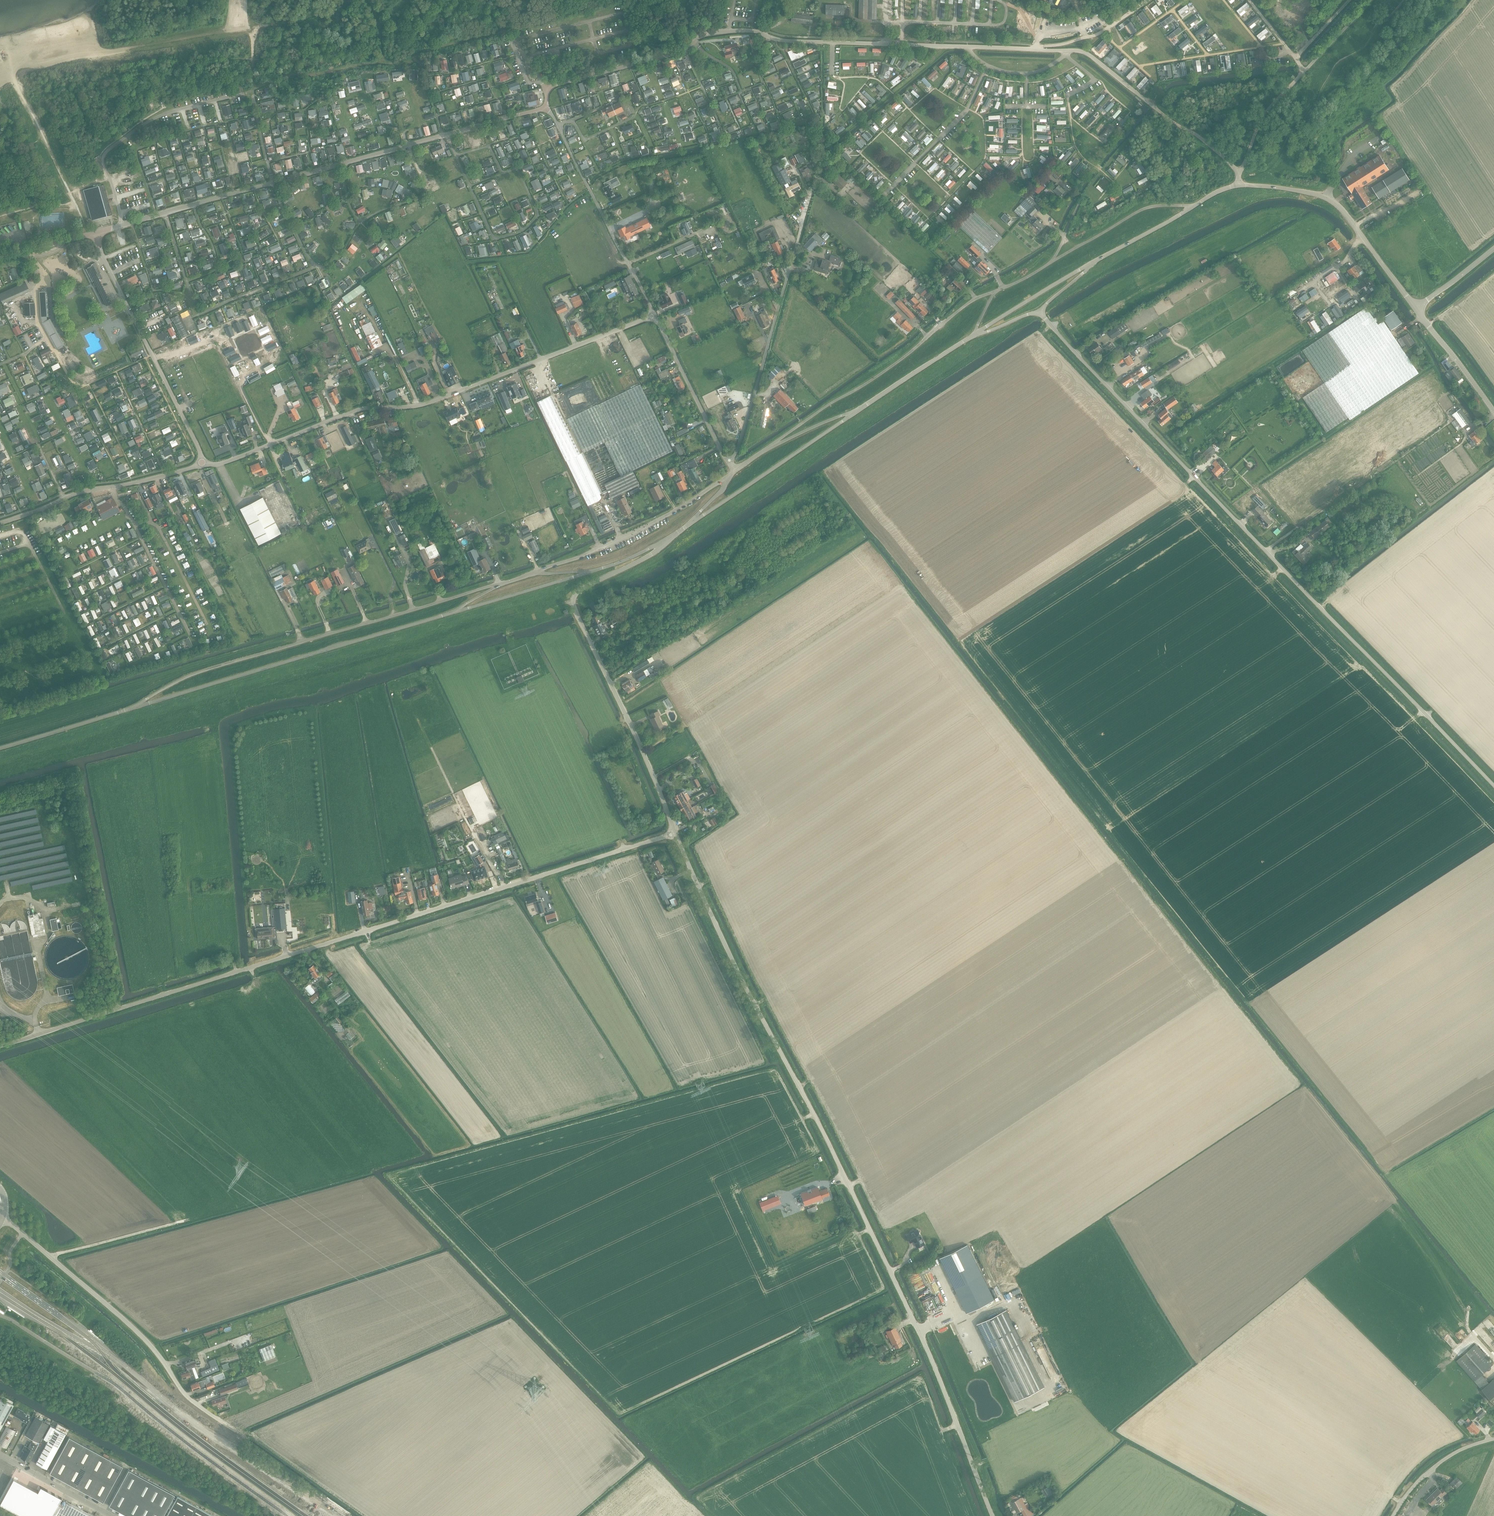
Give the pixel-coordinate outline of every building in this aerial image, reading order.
[(876,19),(877,0),(859,0),(858,19),(876,19)] [(850,18),(851,8),(847,8),(847,5),(826,5),(825,14),(844,15),(844,14),(846,14),(846,18),(850,18)] [(791,21),(812,24),(813,17),(792,14),(791,21)] [(750,36),(742,38),(743,42),(743,44),(747,43),(746,40),(750,39),(751,39),(750,36)] [(1104,38),(1096,48),(1099,51),(1108,41),(1104,38)] [(731,50),(739,48),(737,43),(726,47),(727,52),(724,53),(726,58),(733,55),(731,50)] [(493,57),(499,55),(496,44),(490,45),(493,57)] [(1114,48),(1107,56),(1111,59),(1115,54),(1117,56),(1120,53),(1114,48)] [(1125,57),(1116,67),(1120,70),(1128,60),(1125,57)] [(905,58),(900,67),(903,69),(909,61),(905,58)] [(800,60),(793,63),(795,68),(801,65),(807,63),(805,59),(800,61),(800,60)] [(660,63),(654,66),(657,73),(663,70),(660,63)] [(917,63),(912,67),(911,65),(907,68),(912,74),(920,67),(917,63)] [(883,64),(880,74),(885,76),(887,70),(889,70),(890,66),(883,64)] [(1135,67),(1126,76),(1130,80),(1138,70),(1135,67)] [(1078,69),(1076,71),(1083,77),(1085,75),(1078,69)] [(459,77),(458,73),(451,75),(452,82),(457,81),(456,78),(459,77)] [(1066,76),(1072,82),(1075,80),(1069,73),(1066,76)] [(976,86),(980,76),(976,74),(972,84),(976,86)] [(645,75),(638,78),(641,85),(648,82),(645,75)] [(893,83),(901,78),(899,75),(891,80),(893,83)] [(943,85),(947,87),(952,77),(949,75),(943,85)] [(1145,76),(1137,86),(1140,89),(1149,79),(1145,76)] [(921,81),(919,84),(926,91),(928,88),(921,81)] [(674,86),(677,92),(683,89),(681,83),(674,86)] [(876,87),(880,91),(879,92),(882,96),(887,91),(879,83),(876,87)] [(966,84),(961,97),(964,99),(970,86),(966,84)] [(266,93),(262,94),(263,99),(273,96),(272,92),(270,92),(269,88),(265,89),(266,93)] [(913,89),(911,92),(918,98),(920,95),(913,89)] [(383,91),(374,94),(375,99),(384,96),(383,91)] [(535,94),(534,91),(527,93),(528,96),(526,97),(529,107),(533,106),(533,107),(537,106),(537,105),(540,105),(537,94),(535,94)] [(873,103),(876,100),(867,91),(864,94),(873,103)] [(1099,104),(1105,96),(1102,93),(1096,101),(1099,104)] [(902,98),(910,106),(913,103),(905,95),(902,98)] [(860,99),(857,101),(863,109),(866,106),(860,99)] [(1108,111),(1115,104),(1112,101),(1105,108),(1108,111)] [(494,111),(501,109),(499,102),(492,104),(494,111)] [(610,118),(624,111),(619,102),(601,110),(603,115),(607,114),(610,118)] [(780,111),(788,108),(786,103),(778,107),(780,111)] [(223,106),(226,116),(233,114),(230,104),(223,106)] [(267,107),(258,109),(261,121),(269,119),(267,107)] [(1115,118),(1122,111),(1120,108),(1113,116),(1115,118)] [(1086,109),(1080,116),(1082,118),(1088,111),(1086,109)] [(783,114),(785,119),(793,116),(790,110),(783,114)] [(888,119),(886,117),(887,115),(885,112),(879,118),(883,123),(888,119)] [(1087,122),(1090,125),(1096,117),(1094,115),(1087,122)] [(1123,126),(1130,117),(1128,115),(1121,124),(1123,126)] [(521,119),(524,127),(532,125),(529,116),(521,119)] [(770,123),(772,130),(780,128),(778,121),(770,123)] [(916,122),(910,129),(912,132),(919,125),(916,122)] [(888,128),(893,133),(898,128),(893,123),(888,128)] [(1096,130),(1099,132),(1104,125),(1102,123),(1096,130)] [(835,132),(837,135),(845,129),(843,125),(835,132)] [(874,127),(871,125),(869,128),(875,133),(879,128),(875,125),(874,127)] [(896,136),(898,138),(905,131),(902,129),(896,136)] [(924,129),(917,136),(920,139),(926,132),(924,129)] [(868,141),(871,138),(864,132),(862,135),(868,141)] [(906,145),(912,138),(909,136),(903,143),(906,145)] [(454,139),(456,147),(462,145),(460,138),(454,139)] [(861,148),(864,145),(858,139),(855,141),(861,148)] [(256,145),(250,146),(253,157),(256,156),(255,150),(257,149),(257,148),(260,148),(258,144),(256,145)] [(441,144),(431,149),(434,155),(438,153),(439,155),(445,152),(441,144)] [(595,148),(598,153),(605,149),(603,144),(595,148)] [(916,144),(910,151),(913,153),(919,147),(916,144)] [(500,146),(496,148),(500,157),(502,156),(502,157),(505,156),(500,146)] [(160,149),(162,156),(168,155),(166,147),(160,149)] [(935,154),(938,157),(945,149),(943,147),(935,154)] [(522,158),(527,156),(524,149),(519,152),(522,158)] [(1065,154),(1063,153),(1059,158),(1064,162),(1072,152),(1069,150),(1065,154)] [(799,164),(806,160),(804,155),(803,155),(801,152),(795,155),(799,164)] [(949,153),(943,160),(946,163),(952,156),(949,153)] [(1043,163),(1047,158),(1043,155),(1039,159),(1043,163)] [(1116,159),(1124,165),(1127,162),(1119,155),(1116,159)] [(1343,178),(1353,194),(1349,196),(1351,199),(1355,197),(1362,208),(1371,202),(1361,187),(1388,169),(1379,155),(1343,178)] [(149,157),(141,160),(142,164),(143,166),(151,164),(150,161),(149,157)] [(786,157),(781,159),(785,167),(790,165),(786,157)] [(1076,157),(1070,166),(1073,169),(1080,160),(1076,157)] [(444,169),(449,167),(446,160),(441,162),(444,169)] [(1013,170),(1020,163),(1016,160),(1010,167),(1013,170)] [(932,171),(938,164),(936,161),(929,168),(932,171)] [(953,171),(960,163),(957,161),(950,168),(953,171)] [(857,170),(860,172),(867,165),(864,162),(857,170)] [(991,171),(994,168),(987,162),(984,165),(991,171)] [(1140,162),(1136,164),(1141,174),(1145,172),(1140,162)] [(526,171),(533,167),(531,163),(524,166),(526,171)] [(778,165),(773,168),(776,174),(782,185),(788,182),(789,184),(791,183),(792,185),(790,186),(785,188),(786,189),(790,197),(794,195),(793,192),(801,189),(798,183),(795,178),(790,180),(785,169),(784,170),(781,164),(778,165)] [(806,165),(800,168),(801,171),(804,178),(806,177),(808,181),(813,178),(807,166),(806,165)] [(1049,170),(1051,172),(1058,180),(1063,176),(1062,175),(1065,173),(1058,166),(1056,168),(1053,166),(1049,170)] [(1115,177),(1118,174),(1111,167),(1108,170),(1115,177)] [(960,177),(966,170),(964,168),(958,175),(960,177)] [(939,177),(945,171),(942,169),(936,175),(939,177)] [(1402,169),(1373,188),(1379,198),(1409,179),(1402,169)] [(869,180),(875,173),(872,171),(866,178),(869,180)] [(838,174),(832,181),(841,189),(847,183),(838,174)] [(1035,190),(1039,194),(1051,181),(1047,178),(1035,190)] [(538,179),(531,182),(535,191),(542,187),(538,179)] [(615,197),(610,186),(615,183),(613,179),(604,183),(606,186),(605,186),(603,187),(608,198),(612,196),(613,198),(615,197)] [(956,182),(953,179),(952,181),(950,179),(945,184),(950,188),(956,182)] [(967,185),(971,189),(973,187),(975,189),(978,187),(970,180),(967,185)] [(433,190),(439,188),(436,181),(430,183),(433,190)] [(198,194),(207,191),(205,183),(196,186),(198,194)] [(1055,185),(1051,188),(1054,191),(1057,194),(1056,195),(1059,198),(1060,197),(1065,191),(1057,183),(1055,185)] [(93,188),(84,190),(92,220),(101,217),(101,218),(112,215),(104,185),(93,188)] [(186,197),(191,195),(191,193),(195,192),(194,187),(184,190),(186,197)] [(407,197),(410,198),(412,193),(409,192),(410,190),(405,188),(403,193),(408,195),(407,197)] [(1036,203),(1028,196),(1025,199),(1020,205),(1027,211),(1032,216),(1033,216),(1034,215),(1038,210),(1033,206),(1036,203)] [(256,201),(254,201),(253,198),(245,200),(247,206),(257,203),(256,201)] [(271,205),(269,200),(262,202),(264,208),(271,205)] [(1099,209),(1107,204),(1106,200),(1097,205),(1099,209)] [(334,211),(341,209),(339,203),(332,205),(334,211)] [(950,213),(955,209),(949,203),(944,208),(950,213)] [(529,216),(535,213),(532,207),(526,210),(529,216)] [(310,217),(314,215),(309,208),(305,210),(310,217)] [(294,217),(301,213),(299,209),(291,213),(294,217)] [(453,210),(447,212),(450,219),(456,217),(453,210)] [(972,210),(957,225),(987,253),(1002,238),(972,210)] [(1005,213),(1001,218),(1007,224),(1011,220),(1009,217),(1010,216),(1008,214),(1007,215),(1005,213)] [(324,215),(322,217),(323,220),(329,225),(331,221),(324,215)] [(1032,216),(1029,219),(1034,224),(1040,231),(1045,226),(1042,223),(1043,221),(1040,218),(1039,220),(1034,215),(1033,216),(1032,216)] [(418,220),(423,226),(427,223),(423,217),(418,220)] [(185,223),(183,223),(183,220),(184,219),(184,218),(178,219),(180,227),(183,226),(183,227),(186,227),(185,223)] [(625,226),(618,230),(621,237),(623,236),(625,240),(638,234),(637,233),(651,226),(647,218),(628,227),(626,228),(625,226)] [(376,227),(379,224),(375,219),(370,224),(373,228),(375,226),(376,227)] [(506,223),(508,228),(517,224),(514,219),(506,223)] [(682,223),(687,234),(691,232),(686,221),(682,223)] [(150,226),(143,228),(146,235),(152,233),(150,226)] [(767,239),(765,235),(772,232),(776,241),(780,239),(774,226),(759,233),(762,241),(767,239)] [(266,230),(259,235),(261,238),(269,233),(266,230)] [(826,240),(830,235),(826,231),(822,235),(826,240)] [(463,234),(460,236),(464,244),(467,242),(465,238),(469,236),(467,233),(464,235),(463,234)] [(812,237),(813,238),(811,240),(810,240),(805,246),(809,250),(815,244),(814,243),(816,241),(819,243),(822,240),(815,233),(812,237)] [(398,235),(392,241),(396,246),(403,241),(398,235)] [(148,244),(155,242),(153,236),(146,238),(148,244)] [(256,245),(254,238),(245,241),(248,248),(256,245)] [(1329,244),(1332,248),(1333,247),(1335,251),(1341,247),(1335,238),(1328,243),(1327,244),(1328,245),(1329,244)] [(675,248),(678,254),(695,246),(692,240),(675,248)] [(378,245),(383,249),(387,244),(383,241),(380,244),(379,243),(378,245)] [(777,251),(779,255),(784,253),(778,241),(772,244),(776,252),(777,251)] [(310,252),(317,246),(314,243),(308,249),(310,252)] [(339,252),(342,248),(337,243),(333,246),(339,252)] [(273,252),(281,249),(278,244),(271,247),(273,252)] [(972,245),(968,249),(974,256),(972,258),(977,263),(980,260),(981,261),(982,260),(978,256),(981,253),(972,245)] [(695,248),(686,252),(688,258),(698,254),(695,248)] [(1318,248),(1314,250),(1320,260),(1324,258),(1318,248)] [(672,254),(670,250),(661,254),(663,258),(672,254)] [(841,258),(831,255),(830,261),(839,263),(841,258)] [(961,257),(958,260),(966,268),(970,265),(961,257)] [(954,259),(951,262),(953,265),(952,266),(960,273),(964,268),(957,261),(956,261),(954,259)] [(203,268),(212,266),(210,260),(202,263),(203,268)] [(816,270),(828,274),(829,270),(828,270),(830,262),(823,260),(822,262),(817,260),(815,267),(817,267),(816,270)] [(976,267),(975,268),(981,274),(983,272),(986,275),(989,271),(986,268),(987,267),(981,261),(980,260),(977,263),(975,266),(976,267)] [(343,266),(338,261),(335,264),(340,269),(343,266)] [(104,301),(102,301),(103,303),(105,303),(106,306),(111,303),(99,279),(102,278),(100,273),(95,262),(90,265),(91,266),(87,268),(94,283),(93,284),(94,285),(95,285),(99,292),(97,293),(98,294),(100,294),(104,301)] [(1360,275),(1358,273),(1362,270),(1360,267),(1358,264),(1354,267),(1354,266),(1347,271),(1351,276),(1352,275),(1355,278),(1360,275)] [(10,273),(13,280),(18,278),(14,267),(10,269),(11,273),(10,273)] [(777,277),(778,276),(774,269),(770,271),(767,267),(763,269),(766,276),(769,274),(774,283),(778,281),(777,277)] [(361,278),(366,274),(361,268),(356,272),(361,278)] [(169,273),(169,271),(167,272),(169,280),(177,277),(176,273),(174,273),(173,272),(169,273)] [(1334,272),(1325,278),(1330,285),(1338,279),(1334,272)] [(742,280),(745,287),(756,281),(753,274),(742,280)] [(135,275),(127,279),(130,285),(138,281),(135,275)] [(631,292),(633,296),(638,293),(629,276),(620,280),(627,293),(631,292)] [(1370,276),(1364,280),(1367,284),(1370,282),(1371,284),(1368,286),(1370,288),(1375,285),(1370,276)] [(612,278),(603,283),(606,288),(615,283),(612,278)] [(950,284),(946,288),(951,292),(954,288),(955,289),(956,288),(959,291),(963,287),(955,279),(950,285),(950,284)] [(30,291),(26,282),(0,294),(0,298),(3,304),(30,291)] [(347,303),(367,288),(363,282),(342,297),(347,303)] [(1354,288),(1356,291),(1362,287),(1365,285),(1363,282),(1354,288)] [(1339,292),(1346,288),(1344,284),(1337,288),(1339,292)] [(925,285),(918,292),(923,296),(929,290),(925,285)] [(64,345),(50,319),(47,320),(46,317),(47,317),(44,287),(43,287),(43,289),(41,290),(41,292),(39,292),(41,317),(42,322),(42,323),(56,350),(59,349),(61,353),(66,350),(64,345)] [(142,292),(140,287),(132,290),(134,296),(142,292)] [(1297,292),(1294,287),(1287,291),(1290,296),(1297,292)] [(1330,299),(1333,302),(1339,298),(1336,294),(1337,294),(1332,287),(1325,291),(1330,299)] [(1315,288),(1309,292),(1312,297),(1318,293),(1315,288)] [(1366,300),(1378,293),(1375,289),(1371,291),(1368,294),(1364,296),(1366,300)] [(891,290),(886,295),(890,299),(894,294),(891,290)] [(929,291),(925,295),(933,304),(937,300),(929,291)] [(1287,291),(1281,295),(1284,300),(1290,296),(1287,291)] [(1345,300),(1351,295),(1348,291),(1342,295),(1345,300)] [(206,296),(209,295),(207,292),(203,294),(202,293),(200,294),(203,302),(207,300),(206,296)] [(664,300),(660,302),(663,308),(673,304),(670,297),(669,297),(667,293),(662,296),(664,300)] [(137,304),(147,299),(144,294),(135,299),(137,304)] [(684,294),(679,297),(682,305),(688,303),(684,294)] [(1306,294),(1299,298),(1302,302),(1309,298),(1306,294)] [(584,305),(581,299),(580,299),(579,295),(571,298),(573,302),(575,309),(584,305)] [(921,312),(924,315),(928,311),(914,297),(909,302),(920,313),(921,312)] [(1293,298),(1287,302),(1292,310),(1294,308),(1291,304),(1295,301),(1293,298)] [(157,299),(151,301),(153,309),(160,306),(157,299)] [(912,319),(915,316),(899,299),(895,303),(912,319)] [(1315,300),(1313,302),(1317,307),(1325,301),(1323,299),(1318,303),(1315,300)] [(34,302),(24,303),(25,316),(35,315),(34,302)] [(142,312),(150,308),(147,303),(140,307),(142,312)] [(178,310),(175,303),(169,306),(172,313),(178,310)] [(555,308),(558,314),(567,309),(565,304),(555,308)] [(739,320),(745,317),(740,306),(733,309),(739,320)] [(1366,307),(1303,350),(1325,383),(1303,397),(1326,432),(1348,417),(1350,420),(1419,373),(1398,343),(1396,345),(1392,340),(1387,343),(1379,331),(1387,326),(1383,321),(1378,325),(1366,307)] [(760,309),(762,314),(758,316),(764,328),(768,326),(766,322),(769,320),(763,308),(760,309)] [(1393,310),(1383,317),(1392,330),(1402,323),(1393,310)] [(258,312),(255,315),(264,323),(267,319),(258,312)] [(909,332),(913,327),(906,320),(905,321),(901,317),(902,316),(897,312),(893,316),(897,321),(905,329),(905,328),(909,332)] [(1331,314),(1327,316),(1331,323),(1335,321),(1331,314)] [(178,315),(171,318),(181,338),(187,335),(186,331),(187,330),(181,318),(179,319),(178,315)] [(686,330),(687,329),(688,329),(687,327),(686,327),(685,327),(684,324),(687,322),(685,318),(679,321),(681,325),(677,327),(681,337),(688,333),(686,330)] [(234,322),(237,332),(243,331),(240,321),(234,322)] [(371,322),(362,326),(367,336),(366,337),(372,349),(383,345),(377,332),(376,332),(371,322)] [(1124,322),(1108,332),(1113,339),(1128,328),(1124,322)] [(324,332),(333,328),(331,323),(322,327),(324,332)] [(582,333),(577,323),(570,326),(575,336),(582,333)] [(227,326),(230,336),(236,334),(232,324),(227,326)] [(18,325),(12,328),(16,336),(22,333),(18,325)] [(434,343),(440,339),(432,325),(424,329),(428,336),(429,335),(434,343)] [(1398,343),(1387,326),(1379,331),(1387,343),(1392,340),(1396,345),(1398,343)] [(171,337),(175,334),(174,331),(175,330),(173,327),(167,330),(171,337)] [(221,329),(216,331),(220,341),(225,339),(221,329)] [(29,338),(27,333),(18,337),(21,342),(29,338)] [(1148,345),(1162,337),(1160,333),(1146,341),(1148,345)] [(1401,338),(1398,340),(1402,347),(1406,344),(1407,347),(1414,342),(1408,333),(1401,338)] [(274,334),(265,338),(267,343),(277,339),(274,334)] [(151,338),(156,346),(160,343),(156,335),(151,338)] [(196,335),(188,339),(190,345),(199,341),(196,335)] [(763,335),(755,339),(758,346),(766,342),(763,335)] [(522,352),(524,351),(523,348),(525,347),(524,344),(520,345),(518,340),(510,344),(513,350),(515,348),(520,358),(524,356),(522,352)] [(506,365),(510,363),(505,352),(508,351),(504,342),(498,345),(502,354),(499,356),(502,362),(504,361),(506,365)] [(1096,351),(1097,353),(1102,349),(1097,343),(1089,349),(1092,354),(1096,351)] [(361,360),(354,346),(351,348),(358,362),(361,360)] [(49,354),(51,353),(48,348),(40,352),(42,357),(46,356),(46,357),(49,356),(49,354)] [(133,356),(141,352),(139,348),(131,352),(133,356)] [(1134,363),(1130,355),(1129,355),(1124,359),(1129,366),(1134,363)] [(667,361),(664,356),(655,360),(657,365),(660,365),(667,361)] [(1170,369),(1180,363),(1177,359),(1168,365),(1170,369)] [(383,360),(378,363),(381,370),(386,367),(383,360)] [(415,361),(409,364),(411,370),(417,367),(415,361)] [(1452,367),(1448,361),(1443,364),(1447,371),(1452,367)] [(264,368),(267,374),(276,369),(273,363),(264,368)] [(371,389),(375,387),(379,385),(367,363),(360,366),(371,389)] [(132,367),(134,372),(139,370),(138,367),(140,367),(139,364),(132,367)] [(235,365),(230,367),(235,377),(240,374),(235,365)] [(445,369),(442,371),(444,374),(443,375),(448,387),(456,383),(453,376),(457,374),(453,366),(448,368),(445,369)] [(658,366),(655,368),(660,378),(669,374),(666,369),(660,372),(658,366)] [(772,378),(781,370),(777,366),(768,374),(770,376),(769,378),(770,380),(772,378)] [(1457,381),(1463,377),(1455,367),(1450,371),(1457,381)] [(345,371),(340,373),(341,377),(354,373),(352,369),(345,371)] [(1133,379),(1130,375),(1121,380),(1124,386),(1134,380),(1135,380),(1144,374),(1141,369),(1132,375),(1133,378),(1133,379)] [(37,376),(39,380),(46,375),(45,372),(37,376)] [(23,376),(27,385),(33,382),(29,373),(23,376)] [(429,375),(417,380),(420,386),(421,385),(425,395),(431,393),(428,387),(431,385),(433,384),(429,375)] [(1156,380),(1152,375),(1140,383),(1144,388),(1156,380)] [(685,388),(679,377),(673,380),(675,383),(674,383),(677,388),(679,391),(680,390),(680,391),(685,388)] [(278,396),(285,393),(282,386),(285,384),(284,381),(280,383),(274,386),(276,391),(275,391),(278,396)] [(6,383),(0,385),(0,395),(9,391),(6,383)] [(524,389),(520,390),(517,383),(507,387),(512,398),(517,396),(518,399),(527,395),(524,389)] [(611,498),(639,484),(632,470),(673,451),(640,384),(566,419),(583,452),(580,454),(552,395),(537,402),(566,461),(566,460),(586,501),(585,501),(588,506),(601,534),(605,532),(591,504),(599,501),(601,498),(600,494),(602,493),(583,453),(605,443),(620,476),(603,484),(611,498)] [(37,391),(35,385),(27,389),(29,395),(37,391)] [(725,386),(718,390),(721,396),(728,392),(725,386)] [(120,387),(114,390),(116,396),(122,393),(120,387)] [(336,388),(331,390),(332,392),(329,394),(334,404),(339,401),(336,395),(339,393),(336,388)] [(377,399),(379,403),(384,401),(381,394),(383,393),(382,390),(377,392),(375,388),(371,389),(376,399),(377,399)] [(792,410),(794,412),(798,408),(781,389),(774,396),(785,408),(787,406),(791,411),(792,410)] [(390,400),(397,397),(394,390),(387,393),(390,400)] [(1145,400),(1141,403),(1145,408),(1148,405),(1149,406),(1152,403),(1154,406),(1161,400),(1159,397),(1154,401),(1150,396),(1152,395),(1148,390),(1141,395),(1145,400)] [(70,391),(63,394),(66,399),(72,396),(70,391)] [(504,391),(498,394),(505,410),(511,407),(504,391)] [(479,409),(478,405),(479,405),(480,406),(494,400),(491,393),(477,398),(478,402),(477,403),(476,402),(470,404),(473,411),(479,409)] [(311,397),(316,407),(322,404),(317,394),(311,397)] [(11,396),(3,400),(6,407),(15,403),(11,396)] [(1174,397),(1164,404),(1168,409),(1178,402),(1174,397)] [(70,407),(76,404),(73,399),(67,402),(70,407)] [(141,407),(147,404),(144,399),(138,402),(141,407)] [(29,410),(36,407),(34,403),(33,400),(31,401),(32,402),(26,405),(29,410)] [(1201,400),(1196,402),(1199,409),(1204,406),(1201,400)] [(727,422),(726,422),(728,428),(730,427),(732,431),(738,429),(736,425),(737,424),(736,421),(734,422),(731,415),(740,410),(737,404),(729,408),(731,411),(728,413),(729,416),(725,417),(727,422)] [(41,412),(42,415),(47,412),(44,407),(38,409),(40,413),(41,412)] [(292,416),(294,420),(300,417),(295,407),(288,411),(291,417),(292,416)] [(458,418),(460,418),(460,416),(460,415),(462,414),(463,415),(467,413),(464,407),(459,409),(460,410),(458,411),(456,407),(444,413),(448,421),(456,417),(457,418),(458,418)] [(1161,418),(1158,421),(1162,426),(1173,417),(1166,408),(1158,415),(1161,418)] [(1461,408),(1452,415),(1453,417),(1454,416),(1462,427),(1470,421),(1461,408)] [(77,420),(83,417),(80,410),(74,413),(76,416),(75,416),(77,420)] [(663,414),(664,416),(663,416),(667,425),(670,424),(671,425),(675,423),(670,411),(665,413),(663,414)] [(242,436),(244,435),(245,436),(252,433),(248,425),(252,423),(249,416),(245,417),(246,420),(244,421),(245,424),(241,426),(241,427),(239,428),(242,436)] [(385,419),(381,420),(384,433),(388,432),(387,428),(399,425),(397,417),(388,419),(389,422),(386,423),(385,419)] [(232,418),(227,420),(232,430),(237,428),(232,418)] [(381,434),(384,433),(381,420),(367,423),(368,429),(379,426),(381,434)] [(221,434),(217,435),(219,439),(218,440),(218,441),(219,442),(220,442),(221,446),(228,443),(225,434),(228,433),(225,425),(222,427),(218,428),(221,434)] [(346,426),(341,428),(349,446),(355,443),(351,436),(346,426)] [(689,431),(687,427),(676,433),(678,436),(689,431)] [(86,440),(93,436),(90,431),(84,434),(86,440)] [(1474,432),(1469,435),(1472,440),(1470,442),(1473,446),(1475,444),(1481,440),(1474,432)] [(328,447),(325,442),(328,441),(326,436),(317,440),(320,447),(322,446),(323,449),(328,447)] [(372,437),(366,440),(371,452),(378,449),(372,437)] [(406,451),(411,448),(408,442),(403,445),(406,451)] [(1201,455),(1206,461),(1216,451),(1219,448),(1215,443),(1211,446),(1201,455)] [(680,456),(684,454),(679,444),(673,447),(678,456),(679,455),(680,456)] [(165,456),(172,453),(169,448),(163,451),(165,456)] [(32,460),(40,478),(48,475),(47,472),(45,473),(43,467),(44,467),(38,453),(37,453),(37,452),(31,454),(33,459),(32,460)] [(282,460),(285,467),(294,464),(290,455),(289,455),(289,452),(284,452),(284,455),(285,456),(287,458),(282,460)] [(307,469),(301,455),(295,458),(301,472),(307,469)] [(685,472),(687,471),(692,479),(693,479),(696,483),(700,480),(694,468),(698,466),(694,458),(681,465),(685,472)] [(1212,470),(1217,476),(1224,469),(1218,463),(1218,462),(1216,460),(1212,464),(1215,467),(1212,470)] [(262,468),(259,462),(251,466),(254,473),(258,471),(260,476),(267,473),(265,467),(262,468)] [(685,476),(682,470),(677,473),(680,478),(675,480),(681,491),(687,488),(685,484),(687,483),(684,477),(685,476)] [(657,482),(662,480),(658,473),(653,475),(657,482)] [(216,493),(222,490),(213,474),(207,477),(213,489),(214,488),(216,493)] [(68,486),(74,484),(70,476),(64,479),(68,486)] [(329,478),(323,481),(326,489),(334,485),(331,480),(330,480),(329,478)] [(176,486),(174,487),(180,499),(181,499),(183,498),(182,494),(186,491),(181,481),(175,484),(176,486)] [(200,481),(193,485),(197,494),(198,493),(199,497),(205,494),(203,491),(204,490),(200,481)] [(158,491),(155,485),(150,487),(152,493),(155,492),(158,491)] [(655,501),(664,496),(658,485),(649,489),(655,501)] [(167,498),(169,500),(177,496),(173,489),(171,490),(170,488),(163,491),(167,498)] [(251,497),(261,493),(259,489),(249,493),(251,497)] [(329,501),(338,497),(334,489),(325,494),(329,501)] [(156,504),(158,508),(165,505),(162,501),(163,501),(159,493),(152,496),(156,504)] [(1257,495),(1253,499),(1259,505),(1258,506),(1259,507),(1260,506),(1263,509),(1267,505),(1257,495)] [(263,497),(241,508),(259,544),(282,533),(263,497)] [(621,509),(624,515),(631,512),(623,497),(616,501),(620,509),(621,509)] [(148,509),(153,507),(149,498),(144,500),(148,509)] [(92,508),(88,499),(78,504),(79,506),(74,508),(78,515),(82,512),(83,513),(92,508)] [(97,507),(104,519),(120,511),(113,499),(97,507)] [(577,499),(570,503),(573,509),(576,507),(575,506),(579,504),(577,499)] [(313,510),(315,516),(327,511),(325,505),(313,510)] [(1263,513),(1264,512),(1258,506),(1252,511),(1259,517),(1258,518),(1266,527),(1272,522),(1263,513)] [(208,528),(199,509),(194,512),(203,531),(208,528)] [(608,519),(605,514),(598,518),(601,522),(608,519)] [(1309,532),(1314,538),(1330,526),(1329,525),(1326,520),(1309,532)] [(64,525),(67,530),(74,527),(72,521),(64,525)] [(190,522),(187,523),(193,535),(196,534),(190,522)] [(578,528),(576,529),(578,533),(580,532),(581,535),(587,532),(586,531),(589,530),(586,522),(583,524),(582,522),(576,525),(578,528)] [(527,526),(522,529),(525,535),(522,536),(525,542),(531,539),(532,541),(529,543),(534,553),(540,550),(535,540),(534,540),(533,537),(530,533),(530,532),(527,526)] [(403,534),(398,537),(402,545),(407,542),(403,534)] [(483,538),(486,548),(493,545),(489,536),(483,538)] [(356,546),(360,553),(371,548),(368,543),(371,542),(369,538),(366,539),(366,541),(356,546)] [(423,541),(417,544),(420,550),(419,551),(427,567),(442,560),(439,555),(440,555),(432,538),(428,540),(432,547),(427,550),(423,541)] [(1296,549),(1292,552),(1295,555),(1304,564),(1309,559),(1305,554),(1312,547),(1308,543),(1304,547),(1301,544),(1296,549)] [(93,548),(87,550),(91,557),(96,555),(93,548)] [(350,555),(346,548),(341,551),(345,558),(350,555)] [(485,572),(490,569),(487,561),(488,561),(486,558),(479,561),(474,549),(468,552),(476,569),(479,568),(480,571),(484,569),(485,572)] [(84,552),(79,554),(82,562),(87,559),(84,552)] [(399,566),(406,563),(404,558),(402,553),(394,557),(395,558),(393,559),(396,565),(398,564),(399,566)] [(288,562),(269,570),(272,576),(290,569),(288,562)] [(349,568),(351,572),(356,582),(358,581),(360,585),(365,583),(356,565),(349,568)] [(440,566),(430,571),(434,579),(435,578),(436,582),(441,580),(445,578),(440,566)] [(338,569),(331,573),(337,586),(344,582),(338,569)] [(288,575),(283,577),(286,585),(291,582),(288,575)] [(68,587),(71,585),(67,576),(63,578),(68,587)] [(286,585),(283,577),(273,582),(276,590),(286,585)] [(333,586),(329,577),(321,581),(325,590),(333,586)] [(308,583),(306,585),(308,589),(311,588),(312,591),(314,590),(316,595),(321,592),(315,580),(312,581),(311,579),(307,581),(308,583)] [(143,588),(132,593),(134,597),(145,591),(143,588)] [(286,598),(288,603),(293,600),(287,588),(280,591),(284,599),(286,598)] [(167,593),(158,598),(160,602),(169,597),(167,593)] [(87,623),(90,621),(84,612),(81,614),(87,623)] [(115,624),(119,622),(115,613),(111,615),(115,624)] [(604,624),(603,625),(602,625),(597,615),(592,617),(596,625),(593,626),(598,635),(605,632),(604,628),(605,628),(606,627),(606,626),(605,625),(604,624)] [(107,629),(106,624),(102,625),(101,620),(97,621),(100,631),(107,629)] [(174,632),(184,627),(182,623),(172,628),(174,632)] [(617,638),(619,643),(621,642),(625,640),(623,635),(617,638)] [(629,645),(635,641),(632,636),(625,640),(629,645)] [(185,638),(189,647),(193,645),(189,637),(185,638)] [(636,676),(639,681),(646,677),(643,671),(636,676)] [(624,689),(626,691),(634,687),(629,679),(621,684),(624,689)] [(650,719),(656,731),(664,728),(658,716),(660,715),(658,711),(650,715),(652,718),(650,719)] [(700,785),(697,778),(692,781),(696,788),(700,785)] [(711,796),(719,791),(715,784),(709,787),(711,792),(709,793),(711,796)] [(687,793),(685,794),(683,791),(674,796),(678,804),(690,798),(687,793)] [(678,804),(682,812),(692,807),(688,800),(690,799),(690,798),(678,804)] [(697,812),(694,806),(692,807),(682,812),(687,821),(696,816),(695,813),(697,812)] [(709,820),(712,825),(718,823),(715,817),(709,820)] [(503,831),(494,835),(498,843),(507,838),(503,831)] [(479,855),(475,857),(479,864),(483,862),(479,855)] [(509,870),(519,867),(517,858),(509,860),(507,861),(509,870)] [(652,862),(657,874),(664,871),(658,859),(652,862)] [(485,867),(471,872),(474,881),(488,876),(485,867)] [(433,895),(439,894),(436,883),(439,882),(437,874),(431,876),(432,884),(429,885),(431,891),(432,891),(433,895)] [(460,885),(460,886),(469,883),(466,875),(462,877),(461,874),(449,878),(452,887),(460,885)] [(400,876),(392,878),(394,889),(396,895),(398,894),(399,900),(405,899),(406,899),(407,903),(413,902),(411,891),(403,892),(401,880),(400,877),(400,876)] [(663,877),(654,881),(663,899),(664,899),(667,898),(672,895),(663,877)] [(417,889),(419,899),(426,898),(425,891),(426,891),(425,888),(417,889)] [(535,901),(539,913),(544,912),(541,902),(539,903),(538,900),(536,893),(525,897),(527,904),(535,901)] [(369,909),(373,908),(372,902),(368,903),(367,900),(361,901),(364,916),(370,914),(369,909)] [(285,908),(275,909),(276,927),(277,929),(287,928),(285,908)] [(28,914),(32,937),(46,934),(42,912),(28,914)] [(548,923),(558,920),(555,912),(545,916),(548,923)] [(274,927),(255,928),(256,938),(258,938),(258,939),(272,937),(272,936),(275,936),(274,929),(277,929),(276,927),(274,927)] [(315,983),(323,977),(314,965),(309,969),(312,972),(311,973),(315,978),(313,980),(315,983)] [(310,983),(305,988),(312,995),(317,991),(310,983)] [(57,988),(59,995),(74,992),(72,984),(57,988)] [(347,990),(335,999),(339,1004),(351,995),(347,990)] [(313,1003),(319,998),(315,994),(309,999),(313,1003)] [(822,1199),(822,1198),(830,1194),(827,1188),(819,1191),(818,1187),(801,1193),(805,1205),(822,1199)] [(760,1200),(759,1201),(760,1203),(762,1210),(763,1212),(765,1211),(764,1210),(778,1204),(775,1197),(761,1202),(760,1200)] [(807,1209),(808,1214),(817,1210),(815,1206),(807,1209)] [(914,1240),(915,1242),(917,1247),(924,1244),(922,1239),(917,1230),(907,1235),(910,1242),(914,1240)] [(940,1258),(967,1313),(995,1299),(968,1244),(940,1258)] [(1019,1304),(1026,1317),(1031,1315),(1025,1302),(1019,1304)] [(1004,1315),(974,1329),(1012,1406),(1042,1392),(1004,1315)] [(894,1344),(896,1348),(902,1345),(900,1341),(901,1340),(895,1326),(886,1331),(887,1334),(886,1335),(887,1339),(889,1338),(892,1345),(894,1344)] [(259,1349),(264,1360),(276,1356),(271,1344),(259,1349)] [(1493,1364),(1475,1344),(1456,1361),(1482,1390),(1490,1382),(1483,1373),(1493,1364)] [(879,1354),(885,1351),(885,1350),(886,1350),(884,1345),(877,1349),(879,1354)] [(188,1371),(181,1373),(183,1379),(190,1377),(191,1380),(196,1378),(199,1377),(194,1366),(197,1365),(194,1359),(185,1363),(188,1371)] [(209,1361),(211,1367),(201,1371),(203,1376),(219,1370),(216,1365),(214,1359),(209,1361)] [(204,1386),(204,1385),(206,1384),(207,1389),(215,1386),(213,1381),(208,1383),(206,1379),(202,1380),(190,1384),(193,1390),(204,1386)] [(1490,1382),(1482,1390),(1493,1403),(1493,1379),(1490,1382)] [(219,1390),(221,1394),(237,1388),(236,1384),(219,1390)] [(226,1403),(225,1398),(226,1397),(226,1396),(211,1401),(213,1405),(217,1404),(218,1406),(226,1403)] [(0,1400),(0,1430),(13,1405),(1,1398),(0,1400)] [(1481,1408),(1476,1414),(1480,1418),(1486,1413),(1481,1408)] [(22,1420),(26,1423),(30,1416),(23,1413),(24,1412),(18,1409),(16,1412),(16,1413),(15,1415),(22,1420)] [(25,1435),(39,1442),(48,1424),(35,1417),(25,1435)] [(1472,1430),(1475,1434),(1480,1430),(1472,1421),(1466,1427),(1471,1432),(1472,1430)] [(8,1448),(16,1431),(7,1426),(0,1439),(0,1444),(8,1448)] [(48,1441),(59,1447),(66,1434),(50,1426),(43,1439),(48,1441)] [(49,1473),(103,1502),(122,1466),(69,1437),(49,1473)] [(47,1469),(59,1447),(48,1441),(36,1463),(47,1469)] [(21,1458),(28,1461),(34,1451),(37,1446),(30,1442),(27,1447),(24,1446),(22,1450),(24,1451),(21,1458)] [(173,1496),(174,1494),(128,1469),(108,1505),(128,1515),(162,1515),(172,1499),(173,1496)] [(1448,1485),(1454,1491),(1462,1482),(1457,1476),(1448,1485)] [(0,1502),(0,1503),(23,1515),(95,1515),(61,1497),(40,1486),(37,1491),(13,1478),(0,1502)] [(1049,1486),(1044,1489),(1048,1496),(1053,1493),(1049,1486)] [(1432,1506),(1437,1502),(1439,1504),(1443,1500),(1441,1497),(1444,1494),(1445,1496),(1447,1493),(1442,1488),(1440,1490),(1438,1488),(1426,1499),(1432,1506)] [(177,1496),(176,1498),(175,1501),(166,1515),(214,1515),(177,1496)] [(1028,1515),(1030,1515),(1034,1514),(1027,1503),(1022,1506),(1019,1499),(1013,1502),(1018,1512),(1024,1508),(1028,1515)]
